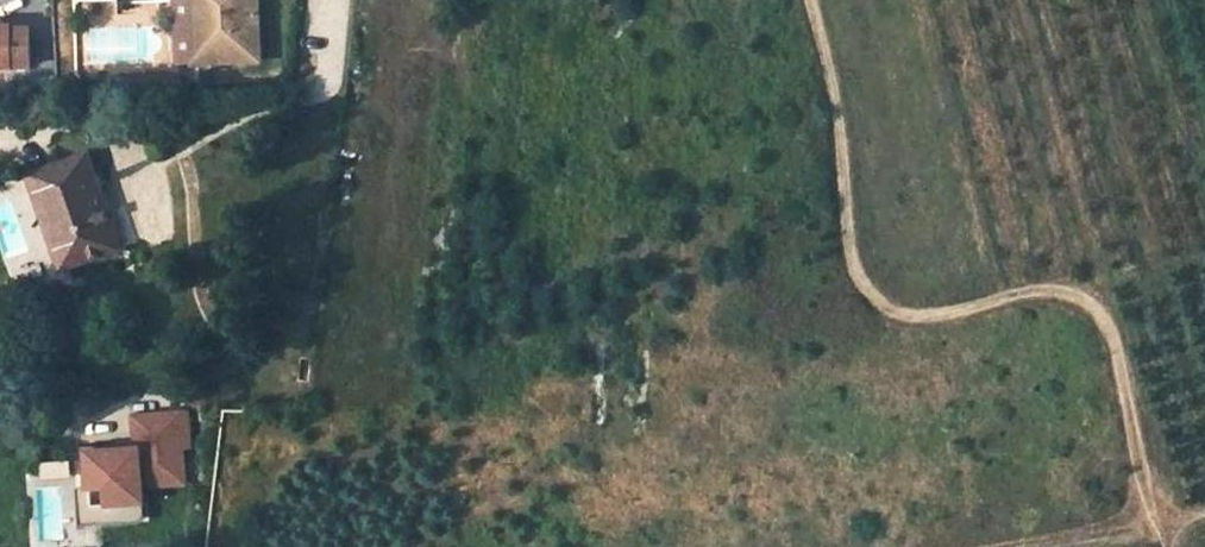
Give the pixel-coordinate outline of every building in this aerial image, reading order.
[(176,0),(116,4),(116,0),(84,0),(74,1),(79,79),(180,74),(179,62),(176,0)] [(235,59),(260,57),(257,0),(184,0),(176,0),(179,62),(207,60),(235,59)] [(0,27),(0,67),(25,66),(24,29),(9,29),(8,27),(0,27)] [(33,177),(64,263),(118,244),(87,158),(33,177)] [(114,443),(81,446),(84,487),(84,488),(92,488),(106,487),(108,503),(97,503),(99,524),(132,522),(131,502),(143,501),(142,486),(184,483),(181,446),(189,446),(186,411),(133,415),(135,440),(127,441),(127,442),(128,448),(115,449),(114,443)] [(84,487),(77,487),(80,526),(99,524),(97,503),(93,504),(92,488),(84,488),(84,487)] [(145,521),(143,501),(131,502),(132,522),(145,521)]
